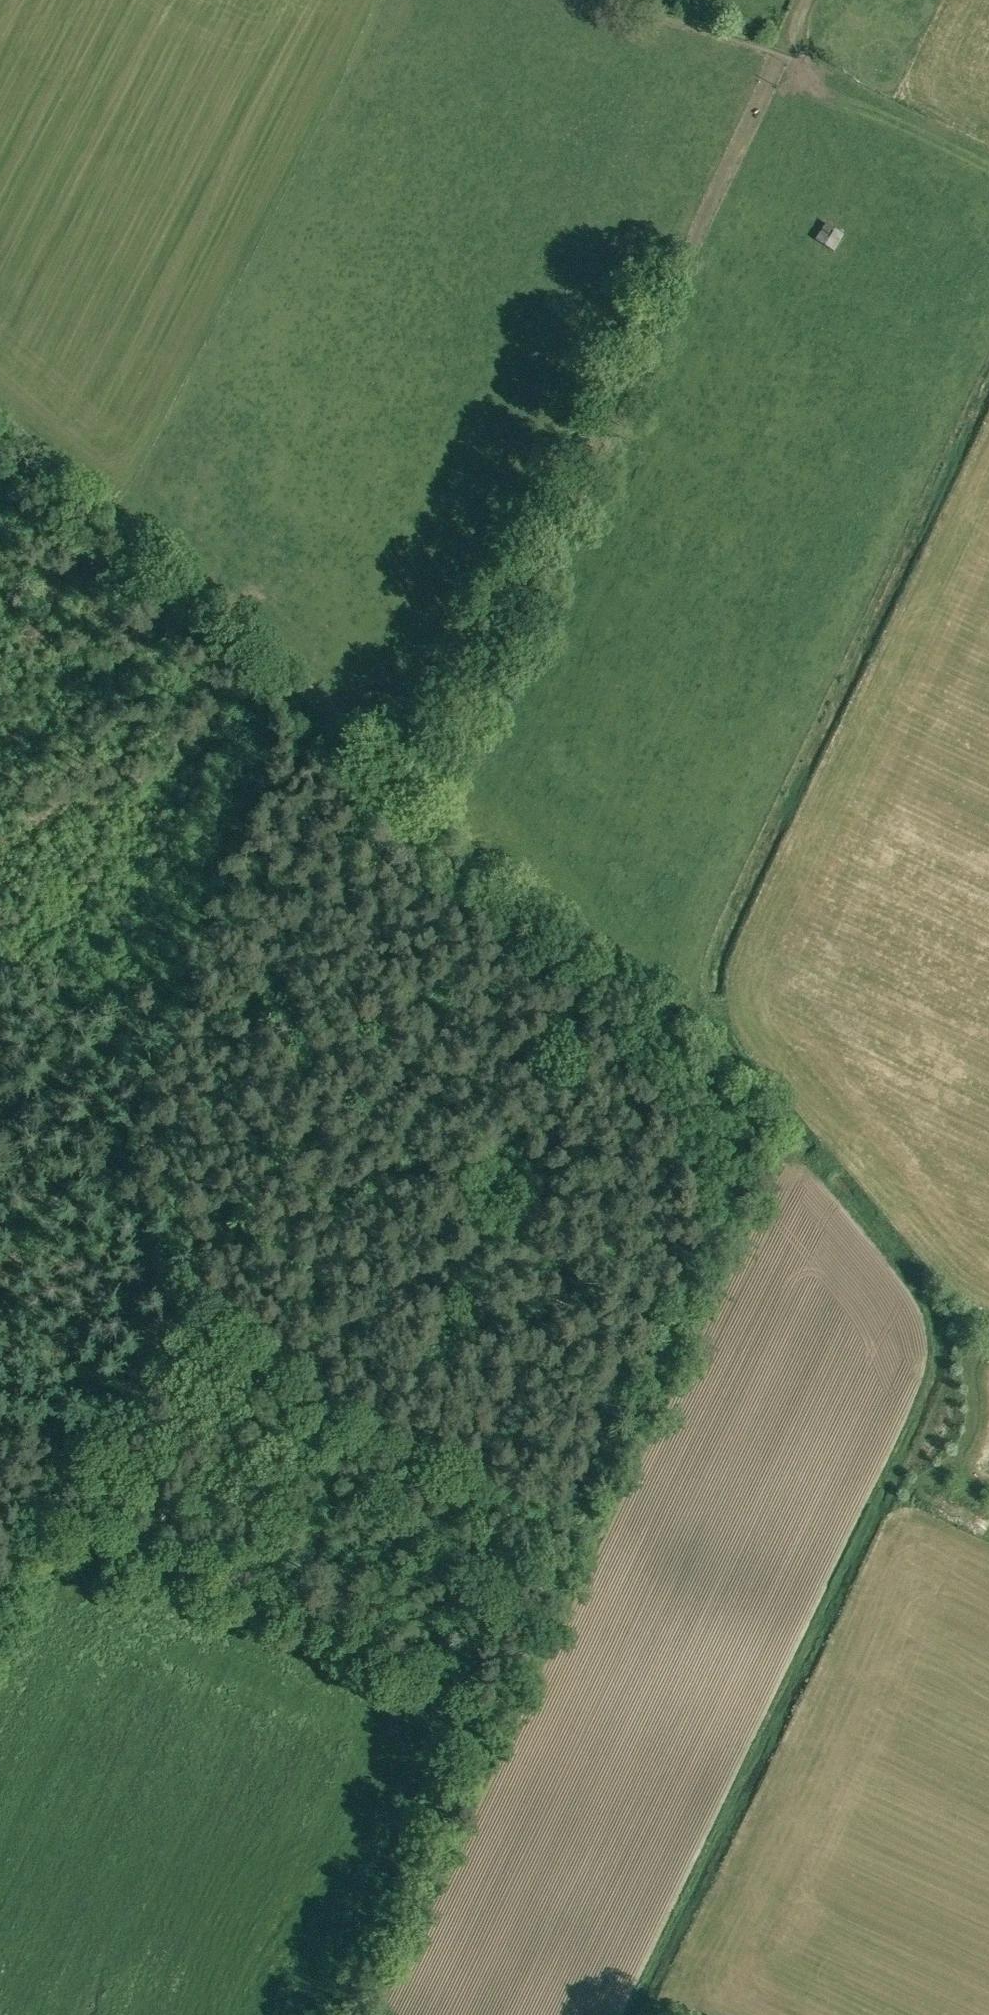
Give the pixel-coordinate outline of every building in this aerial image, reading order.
[(809,234),(835,250),(845,233),(819,217),(809,234)]
